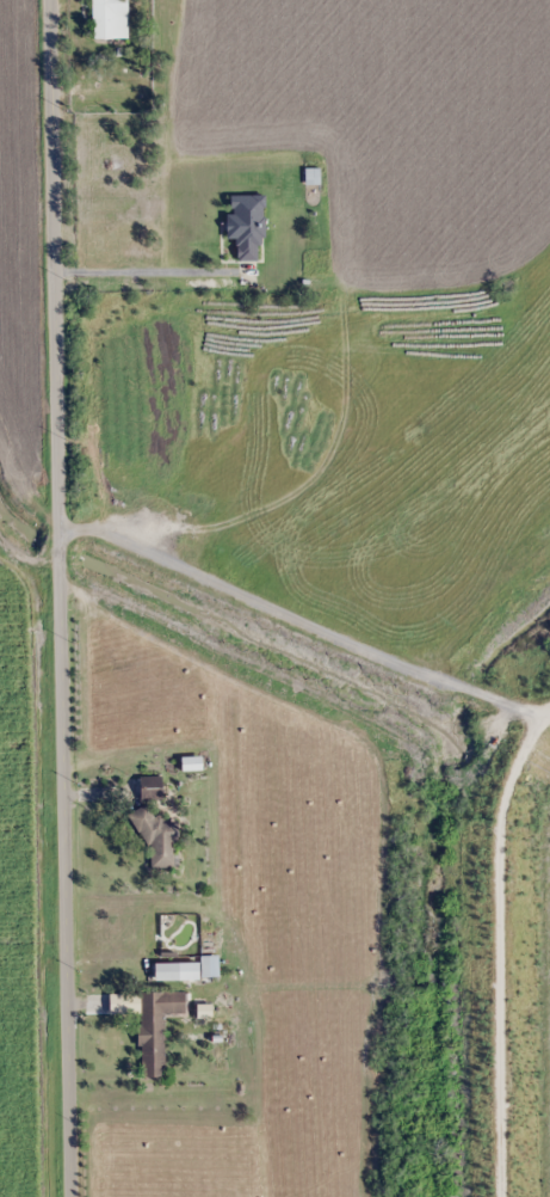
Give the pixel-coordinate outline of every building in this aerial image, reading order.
[(92,39),(128,39),(128,0),(92,0),(92,39)] [(264,196),(228,196),(228,238),(238,239),(237,261),(263,261),(264,196)] [(141,777),(141,799),(162,799),(162,777),(141,777)] [(176,822),(163,822),(164,816),(149,816),(149,811),(136,811),(135,842),(151,843),(151,868),(176,868),(176,822)] [(156,980),(179,980),(179,964),(156,964),(156,980)] [(140,992),(141,1078),(166,1078),(165,1016),(187,1016),(186,991),(140,992)]
